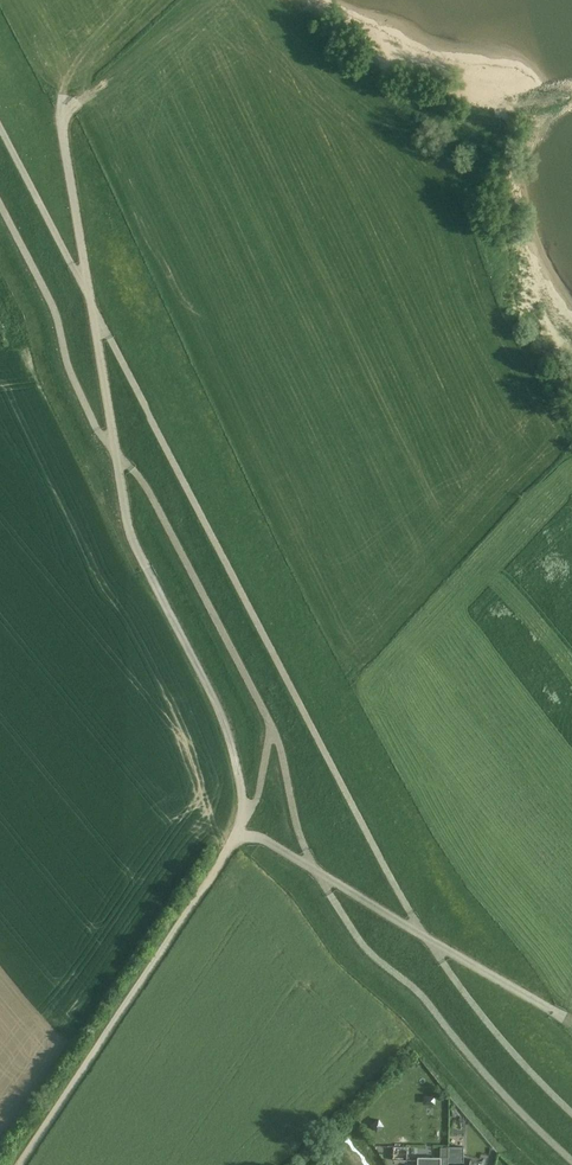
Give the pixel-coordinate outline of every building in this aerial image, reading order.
[(408,1146),(393,1145),(393,1160),(407,1160),(408,1146)] [(464,1146),(449,1146),(449,1157),(448,1162),(464,1162),(464,1146)] [(418,1156),(418,1164),(441,1164),(441,1157),(418,1156)]
